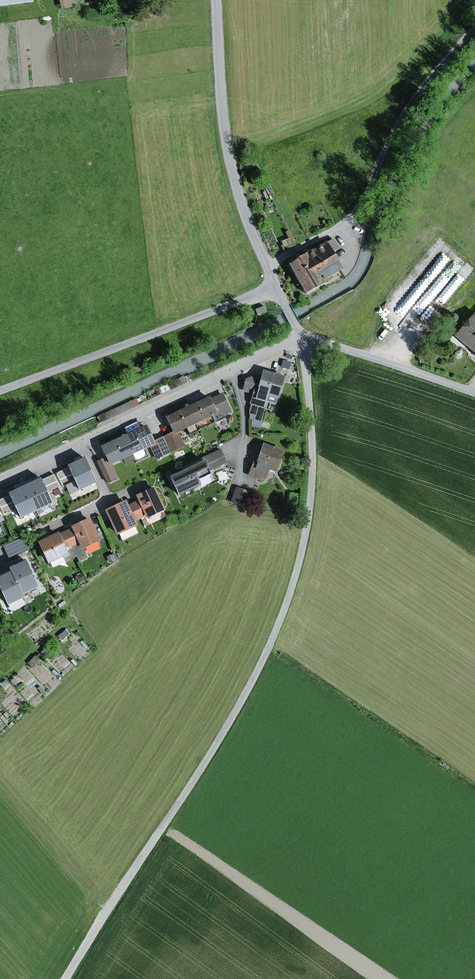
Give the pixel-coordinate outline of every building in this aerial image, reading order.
[(58,9),(74,6),(73,0),(56,0),(58,9)] [(250,156),(241,159),(244,169),(253,166),(250,156)] [(331,237),(324,242),(330,252),(337,247),(331,237)] [(288,238),(281,241),(283,247),(290,243),(288,238)] [(324,242),(285,264),(302,293),(324,281),(323,277),(339,268),(330,252),(324,242)] [(263,305),(254,308),(256,314),(265,311),(263,305)] [(473,314),(454,336),(474,354),(474,316),(473,314)] [(282,376),(260,370),(258,376),(255,388),(253,388),(251,394),(249,402),(250,403),(264,407),(265,402),(274,404),(282,376)] [(255,388),(258,376),(246,372),(241,391),(251,394),(253,388),(255,388)] [(180,377),(159,387),(162,393),(186,382),(183,376),(180,377)] [(296,378),(288,376),(286,383),(294,385),(296,378)] [(230,411),(221,393),(208,398),(215,412),(223,415),(230,411)] [(207,395),(185,406),(196,430),(213,422),(210,415),(215,412),(208,398),(207,395)] [(264,407),(250,403),(248,409),(248,418),(260,421),(264,407)] [(185,406),(163,416),(171,433),(184,427),(188,434),(196,430),(185,406)] [(144,425),(122,435),(134,459),(142,456),(143,452),(141,448),(152,443),(151,441),(144,425)] [(171,433),(162,436),(169,451),(177,447),(171,433)] [(122,435),(98,446),(103,457),(106,465),(121,458),(124,464),(134,459),(122,435)] [(162,436),(151,441),(152,443),(158,455),(169,451),(162,436)] [(281,450),(261,443),(255,458),(253,457),(246,476),(260,481),(261,477),(263,478),(267,469),(273,471),(281,450)] [(200,457),(201,459),(206,471),(225,462),(219,448),(200,457)] [(80,456),(64,464),(66,467),(73,482),(76,489),(92,482),(80,456)] [(103,457),(95,461),(106,483),(113,479),(106,465),(103,457)] [(201,459),(165,476),(175,495),(196,484),(194,479),(208,473),(206,471),(201,459)] [(73,482),(66,467),(56,472),(62,486),(64,485),(73,482)] [(53,474),(40,480),(47,494),(53,491),(55,496),(62,493),(53,474)] [(38,476),(22,484),(35,509),(50,502),(47,494),(40,480),(38,476)] [(76,489),(73,482),(64,485),(68,493),(76,489)] [(22,484),(6,491),(7,495),(14,508),(14,509),(18,517),(35,509),(22,484)] [(133,495),(136,500),(143,517),(163,508),(152,486),(133,495)] [(251,493),(235,487),(230,502),(246,507),(251,493)] [(7,495),(0,498),(0,508),(3,515),(14,509),(7,495)] [(124,499),(103,508),(114,533),(135,523),(133,521),(126,504),(124,499)] [(136,500),(126,504),(133,521),(143,517),(136,500)] [(88,517),(69,525),(77,543),(79,548),(82,547),(98,540),(88,517)] [(69,525),(56,531),(63,549),(70,546),(77,543),(69,525)] [(56,531),(35,540),(44,561),(61,554),(65,552),(63,549),(56,531)] [(23,537),(3,547),(8,558),(29,548),(23,537)] [(79,548),(77,543),(70,546),(75,556),(77,562),(87,558),(82,547),(79,548)] [(75,556),(70,546),(63,549),(65,552),(61,554),(64,561),(75,556)] [(114,552),(105,556),(108,562),(117,558),(114,552)] [(8,566),(9,569),(21,593),(37,585),(24,559),(8,566)] [(0,573),(0,590),(6,602),(20,595),(21,593),(9,569),(0,573)] [(81,573),(75,576),(78,582),(84,579),(81,573)]
